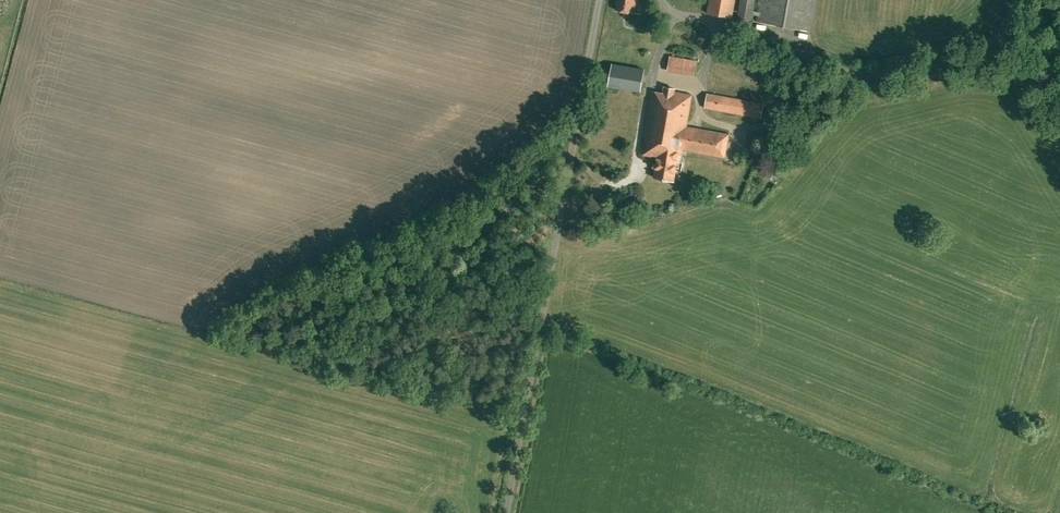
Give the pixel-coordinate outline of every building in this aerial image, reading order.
[(637,0),(618,0),(616,10),(633,13),(635,3),(637,3),(637,0)] [(736,0),(709,0),(707,13),(732,18),(736,0)] [(737,18),(752,21),(753,14),(757,15),(756,21),(812,31),(817,0),(760,0),(758,12),(753,11),(755,0),(740,0),(737,18)] [(670,71),(698,76),(700,61),(673,56),(670,71)] [(612,63),(608,87),(641,92),(645,69),(612,63)] [(658,156),(654,176),(674,180),(676,170),(681,171),(683,162),(680,161),(682,149),(725,157),(729,134),(687,126),(693,95),(675,91),(675,88),(665,86),(664,93),(652,90),(640,153),(658,156)] [(714,90),(714,94),(707,93),(704,108),(761,118),(764,103),(723,96),(724,91),(714,90)]
